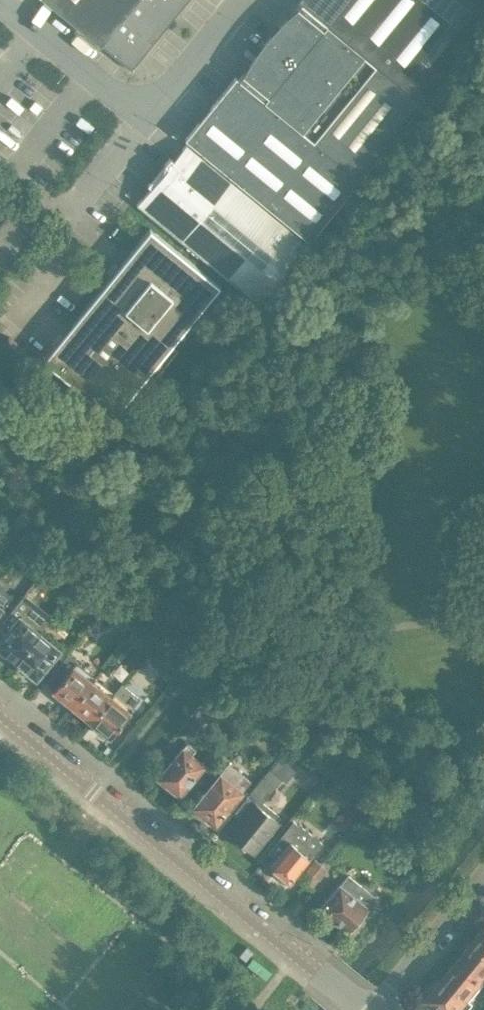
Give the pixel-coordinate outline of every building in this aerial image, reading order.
[(107,36),(136,0),(64,0),(107,36)] [(107,36),(100,44),(131,69),(188,0),(136,0),(107,36)] [(298,0),(301,2),(422,101),(483,25),(483,0),(298,0)] [(422,101),(301,2),(297,7),(289,13),(283,20),(276,27),(269,34),(263,41),(258,49),(252,57),(247,65),(242,73),(238,78),(359,177),(422,101)] [(359,177),(238,78),(236,76),(185,138),(309,239),(359,177)] [(308,241),(187,142),(173,159),(170,157),(147,184),(151,187),(136,204),(257,302),(308,241)] [(32,232),(8,211),(0,221),(0,267),(2,269),(32,232)] [(150,228),(111,275),(42,359),(112,417),(220,285),(150,228)] [(34,541),(27,535),(14,551),(21,556),(34,541)] [(11,595),(0,586),(0,608),(11,595)] [(112,622),(121,611),(110,602),(101,613),(112,622)] [(0,639),(0,647),(4,651),(4,654),(14,663),(41,630),(21,613),(0,639)] [(36,676),(61,646),(41,630),(14,663),(25,671),(28,670),(36,676)] [(139,649),(145,654),(152,645),(155,641),(149,636),(139,649)] [(152,645),(145,654),(151,659),(159,650),(152,645)] [(52,690),(72,706),(95,678),(76,662),(77,661),(68,653),(44,682),(53,689),(52,690)] [(95,678),(72,706),(91,721),(114,692),(95,678)] [(110,736),(133,708),(132,707),(139,698),(121,683),(114,692),(91,721),(110,736)] [(184,786),(192,793),(206,776),(197,770),(202,763),(191,754),(196,748),(187,741),(159,776),(167,783),(167,786),(173,792),(177,791),(179,792),(184,786)] [(215,822),(249,779),(229,763),(215,779),(208,774),(206,776),(192,793),(191,794),(198,800),(194,805),(203,812),(203,816),(209,821),(214,821),(215,822)] [(256,799),(229,833),(252,852),(278,821),(275,819),(278,815),(262,802),(282,778),(269,768),(249,793),(256,799)] [(289,882),(314,852),(322,842),(302,826),(301,827),(293,820),(267,852),(275,858),(269,866),(278,873),(278,877),(284,882),(288,881),(289,882)] [(305,885),(318,895),(333,877),(320,866),(305,885)] [(348,931),(375,898),(347,875),(319,909),(332,919),(332,918),(348,931)] [(475,936),(475,940),(475,941),(483,949),(483,930),(480,930),(475,936)] [(465,949),(465,953),(460,959),(483,979),(483,949),(475,941),(474,942),(470,943),(465,949)] [(445,974),(445,977),(444,978),(470,998),(483,982),(483,979),(460,959),(453,967),(450,967),(445,974)] [(444,978),(443,979),(439,980),(434,986),(434,990),(428,998),(443,1009),(466,1009),(473,1001),(470,998),(444,978)]
